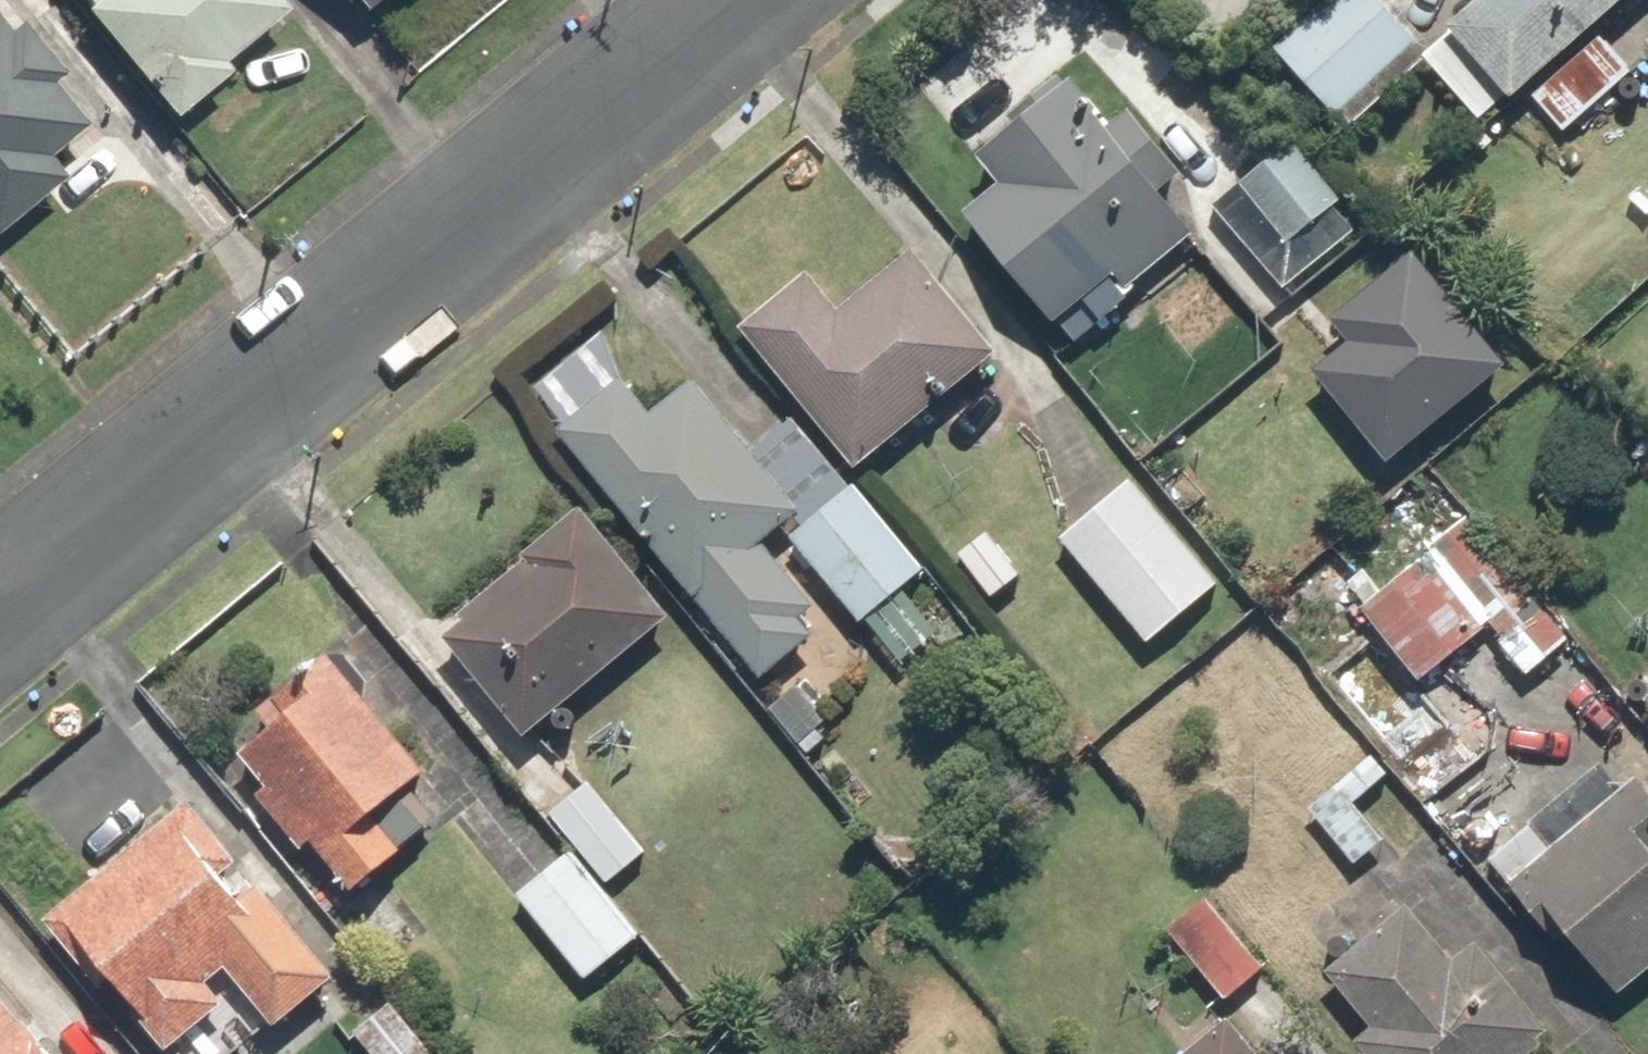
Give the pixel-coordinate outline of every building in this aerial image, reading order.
[(266,0),(78,0),(84,7),(76,14),(172,127),(228,79),(218,67),(279,15),(266,0)] [(357,34),(398,0),(328,0),(357,34)] [(1632,70),(1594,27),(1624,0),(1468,0),(1424,40),(1387,0),(1324,0),(1270,49),(1347,134),(1419,69),(1478,133),(1522,92),(1561,135),(1632,70)] [(61,184),(46,165),(83,135),(45,88),(55,80),(11,25),(3,31),(0,27),(0,233),(61,184)] [(991,185),(955,214),(1048,329),(1075,307),(1089,325),(1193,240),(1156,195),(1178,177),(1125,111),(1104,128),(1055,68),(959,146),(991,185)] [(1294,133),(1201,208),(1253,273),(1271,259),(1281,273),(1305,253),(1292,237),(1344,195),(1294,133)] [(798,270),(729,325),(849,476),(999,357),(913,248),(831,312),(798,270)] [(1492,353),(1411,248),(1317,320),(1333,341),(1298,368),(1364,452),(1492,353)] [(855,617),(917,565),(801,427),(755,465),(687,384),(650,415),(616,375),(547,433),(760,689),(833,628),(760,542),(779,526),(855,617)] [(1113,474),(1053,536),(1161,640),(1221,578),(1113,474)] [(668,612),(575,510),(437,636),(529,738),(668,612)] [(1462,510),(1346,602),(1415,691),(1485,636),(1520,679),(1566,642),(1462,510)] [(215,753),(344,901),(406,848),(374,812),(423,769),(325,657),(215,753)] [(1628,691),(1647,715),(1647,674),(1628,691)] [(1366,749),(1304,806),(1391,900),(1316,969),(1370,1028),(1348,1048),(1353,1053),(1526,1053),(1552,1030),(1484,956),(1518,925),(1439,839),(1408,867),(1352,806),(1389,773),(1366,749)] [(1487,850),(1615,995),(1647,967),(1647,804),(1627,780),(1620,787),(1593,756),(1487,850)] [(586,772),(543,810),(607,885),(651,847),(586,772)] [(35,918),(164,1053),(165,1053),(224,997),(268,1043),(343,972),(169,790),(35,918)] [(565,854),(510,899),(577,982),(632,937),(565,854)] [(1206,892),(1163,925),(1221,1003),(1265,971),(1206,892)] [(0,997),(0,1053),(48,1053),(0,997)] [(354,1033),(372,1053),(441,1053),(393,999),(354,1033)] [(1223,1015),(1176,1053),(1255,1053),(1223,1015)]
